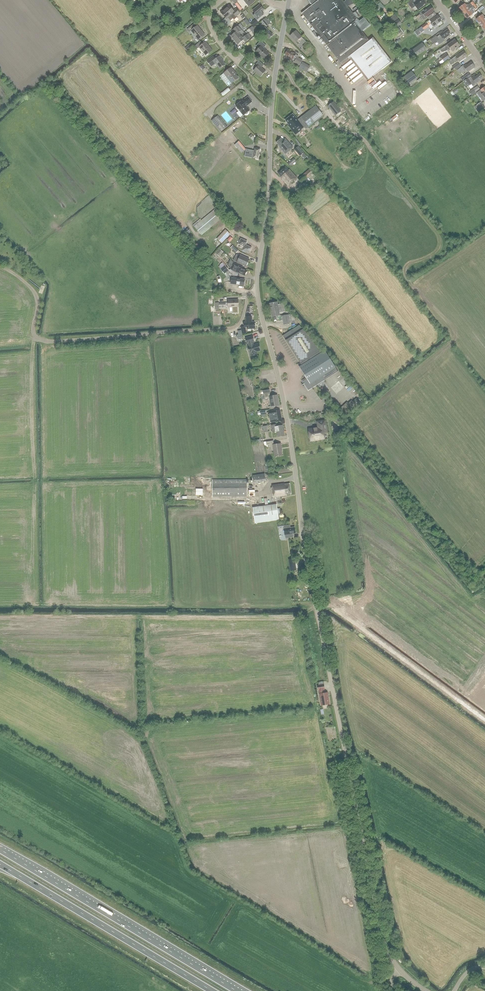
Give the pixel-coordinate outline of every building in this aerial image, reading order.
[(310,3),(310,4),(311,3),(312,5),(301,13),(302,13),(307,20),(306,21),(308,23),(309,22),(312,27),(310,28),(312,31),(314,29),(340,63),(347,58),(348,59),(351,58),(368,80),(391,62),(373,38),(369,41),(361,32),(370,25),(364,18),(359,21),(357,18),(362,14),(358,10),(353,13),(348,7),(355,4),(353,4),(350,0),(346,0),(344,2),(343,0),(311,0),(310,3)] [(416,1),(414,0),(411,0),(407,3),(411,9),(415,6),(417,10),(423,6),(422,6),(426,3),(423,0),(417,0),(416,1)] [(465,4),(458,8),(462,14),(472,6),(470,3),(469,4),(466,6),(465,4)] [(233,19),(234,20),(237,17),(236,17),(240,14),(236,9),(234,11),(229,5),(225,9),(233,19)] [(253,15),(257,19),(264,14),(262,12),(264,10),(260,5),(253,10),(255,14),(253,15)] [(426,18),(425,17),(434,11),(430,6),(426,9),(425,8),(415,15),(416,16),(418,19),(421,16),(424,20),(426,18)] [(472,6),(462,14),(466,19),(473,14),(472,14),(475,12),(473,10),(474,9),(472,6)] [(231,16),(225,9),(221,13),(225,18),(223,21),(227,26),(232,22),(230,20),(233,18),(233,19),(231,16)] [(168,18),(164,14),(159,19),(163,22),(168,18)] [(395,14),(387,20),(390,25),(398,18),(395,14)] [(480,24),(484,21),(484,17),(482,14),(476,19),(480,24)] [(431,20),(435,26),(442,21),(437,15),(431,20)] [(270,23),(265,18),(262,21),(267,26),(270,23)] [(399,19),(390,25),(393,30),(402,23),(399,19)] [(204,35),(195,23),(187,30),(190,32),(191,31),(198,40),(204,35)] [(418,36),(421,33),(425,30),(425,29),(429,26),(426,23),(415,32),(418,36)] [(234,41),(244,33),(241,30),(244,28),(240,24),(232,30),(234,33),(231,36),(234,41)] [(267,37),(269,39),(273,35),(269,31),(267,29),(265,27),(261,31),(263,33),(265,35),(265,36),(266,37),(267,37)] [(399,27),(392,32),(395,36),(402,31),(399,27)] [(436,36),(430,40),(433,44),(437,41),(439,45),(445,41),(444,39),(449,35),(448,34),(450,33),(447,29),(443,33),(442,32),(439,34),(440,35),(437,37),(436,36)] [(301,37),(296,31),(290,36),(296,42),(298,40),(302,45),(306,42),(304,39),(303,39),(301,37)] [(244,33),(234,41),(237,45),(243,40),(245,43),(250,39),(249,37),(250,36),(248,33),(246,36),(244,33)] [(451,50),(452,51),(459,46),(455,40),(448,45),(447,44),(440,50),(441,53),(445,52),(447,50),(448,51),(451,50)] [(256,51),(264,59),(269,53),(264,48),(266,45),(261,41),(256,46),(259,48),(256,51)] [(199,47),(206,56),(212,51),(205,43),(203,44),(201,42),(198,44),(194,47),(197,50),(199,47)] [(307,42),(303,46),(307,51),(311,47),(307,42)] [(422,43),(412,50),(416,55),(426,48),(422,43)] [(287,51),(285,55),(287,56),(286,57),(289,59),(292,61),(293,60),(294,59),(296,60),(295,62),(300,65),(303,60),(297,57),(298,56),(296,54),(289,50),(288,51),(287,51)] [(455,56),(448,61),(451,65),(455,62),(455,63),(458,60),(459,62),(465,58),(464,56),(466,55),(464,52),(459,55),(458,54),(455,56)] [(449,58),(446,54),(441,58),(444,62),(449,58)] [(215,62),(220,68),(225,64),(223,61),(219,55),(215,59),(212,56),(207,61),(211,65),(215,62)] [(253,71),(261,77),(266,72),(261,68),(264,65),(259,61),(255,65),(257,67),(253,71)] [(299,67),(297,70),(301,72),(303,70),(307,72),(310,67),(302,62),(299,68),(299,67)] [(460,68),(459,69),(457,70),(460,74),(466,70),(467,72),(473,68),(472,67),(474,66),(471,62),(467,65),(466,64),(464,66),(463,65),(460,67),(460,68)] [(224,74),(232,83),(238,78),(236,74),(235,75),(233,72),(234,71),(231,68),(224,74)] [(408,85),(417,79),(411,71),(402,78),(408,85)] [(464,81),(467,87),(471,83),(474,81),(476,83),(481,79),(482,77),(480,74),(475,77),(475,76),(472,78),(471,76),(468,78),(464,81)] [(371,86),(375,91),(381,86),(380,84),(383,81),(381,78),(375,83),(373,80),(370,83),(372,85),(371,86)] [(479,89),(476,86),(468,92),(471,95),(479,89)] [(476,93),(477,93),(481,99),(483,97),(484,99),(484,86),(476,93)] [(230,90),(228,87),(220,94),(222,97),(230,90)] [(367,88),(361,94),(363,96),(370,90),(367,88)] [(242,101),(236,106),(236,107),(236,108),(238,110),(239,110),(240,110),(236,113),(240,117),(243,114),(244,115),(245,114),(247,115),(248,113),(249,112),(248,111),(249,110),(247,107),(247,105),(248,104),(248,105),(252,102),(248,97),(243,101),(242,101)] [(333,102),(328,106),(335,116),(341,111),(333,102)] [(484,108),(480,102),(476,105),(481,111),(484,108)] [(287,125),(295,135),(302,130),(301,130),(307,126),(308,127),(323,115),(315,106),(301,117),(302,118),(299,120),(297,118),(296,118),(293,114),(285,120),(288,124),(287,125)] [(218,116),(212,121),(221,132),(227,127),(218,116)] [(286,154),(293,147),(285,139),(283,141),(281,138),(276,142),(279,146),(279,147),(286,154)] [(245,149),(239,142),(237,144),(237,143),(234,145),(241,153),(245,149)] [(298,146),(294,149),(300,156),(301,155),(304,158),(307,156),(304,153),(304,152),(298,146)] [(251,150),(251,152),(246,151),(245,156),(253,158),(258,159),(260,149),(255,148),(254,150),(251,150)] [(281,177),(288,186),(297,178),(289,170),(288,170),(285,167),(278,173),(281,177)] [(309,169),(298,179),(304,185),(307,182),(308,183),(315,176),(313,174),(309,169)] [(219,206),(194,226),(201,235),(226,215),(219,206)] [(226,230),(217,239),(222,243),(230,234),(226,230)] [(245,252),(249,254),(252,247),(246,244),(247,241),(241,238),(239,244),(240,245),(239,247),(242,249),(242,250),(243,251),(245,252)] [(236,256),(234,260),(246,266),(250,259),(241,255),(240,258),(236,256)] [(240,265),(234,262),(231,268),(237,271),(237,272),(241,274),(241,273),(245,275),(247,271),(243,269),(239,267),(240,265)] [(229,270),(223,263),(218,266),(221,269),(221,270),(224,274),(229,270)] [(228,303),(226,303),(226,307),(228,307),(232,307),(233,313),(238,313),(238,307),(238,300),(228,300),(228,303)] [(270,307),(272,317),(280,315),(279,313),(281,312),(281,313),(285,312),(283,304),(278,305),(277,302),(270,303),(270,307)] [(288,315),(282,316),(284,325),(289,324),(289,323),(292,322),(292,323),(295,323),(294,315),(292,316),(292,315),(291,315),(291,314),(288,315)] [(244,326),(248,326),(248,328),(255,328),(255,322),(252,322),(252,316),(246,316),(246,322),(244,322),(244,326)] [(291,348),(301,364),(302,365),(300,366),(299,367),(306,377),(307,379),(303,381),(304,383),(302,385),(304,384),(308,390),(323,381),(338,372),(338,371),(336,368),(325,351),(323,352),(300,325),(283,336),(291,348)] [(238,339),(243,338),(242,334),(246,333),(245,327),(241,327),(241,331),(238,332),(238,334),(237,334),(238,339)] [(247,344),(248,343),(249,346),(248,346),(250,353),(251,353),(252,357),(258,356),(257,351),(261,350),(259,343),(254,344),(253,342),(254,342),(255,342),(253,336),(246,338),(245,338),(247,344)] [(264,394),(265,399),(270,399),(271,407),(279,405),(277,395),(270,396),(269,393),(270,393),(269,388),(263,389),(263,390),(261,390),(260,391),(261,393),(262,394),(264,394)] [(350,413),(361,403),(356,398),(353,401),(351,400),(348,403),(347,402),(341,408),(346,414),(349,412),(350,413)] [(280,410),(269,412),(271,422),(282,420),(280,410)] [(309,430),(311,441),(324,438),(323,433),(327,432),(325,421),(317,422),(318,428),(309,430)] [(277,426),(276,424),(271,425),(272,432),(276,431),(277,437),(285,436),(282,425),(277,426)] [(267,441),(264,442),(265,449),(268,448),(267,444),(274,443),(273,440),(267,441)] [(282,455),(281,450),(281,448),(282,448),(281,443),(273,444),(275,456),(282,455)] [(266,481),(265,473),(252,475),(254,483),(266,481)] [(247,496),(247,479),(212,479),(212,497),(247,496)] [(272,485),(273,498),(286,496),(285,495),(290,494),(289,484),(284,485),(284,484),(280,485),(280,484),(272,485)] [(278,519),(276,504),(252,507),(255,523),(278,519)] [(295,527),(291,528),(290,525),(284,526),(286,538),(293,537),(293,534),(295,533),(295,527)] [(321,705),(329,704),(328,700),(329,700),(327,693),(324,693),(324,689),(324,685),(317,686),(318,690),(319,690),(319,694),(320,699),(321,705)]
